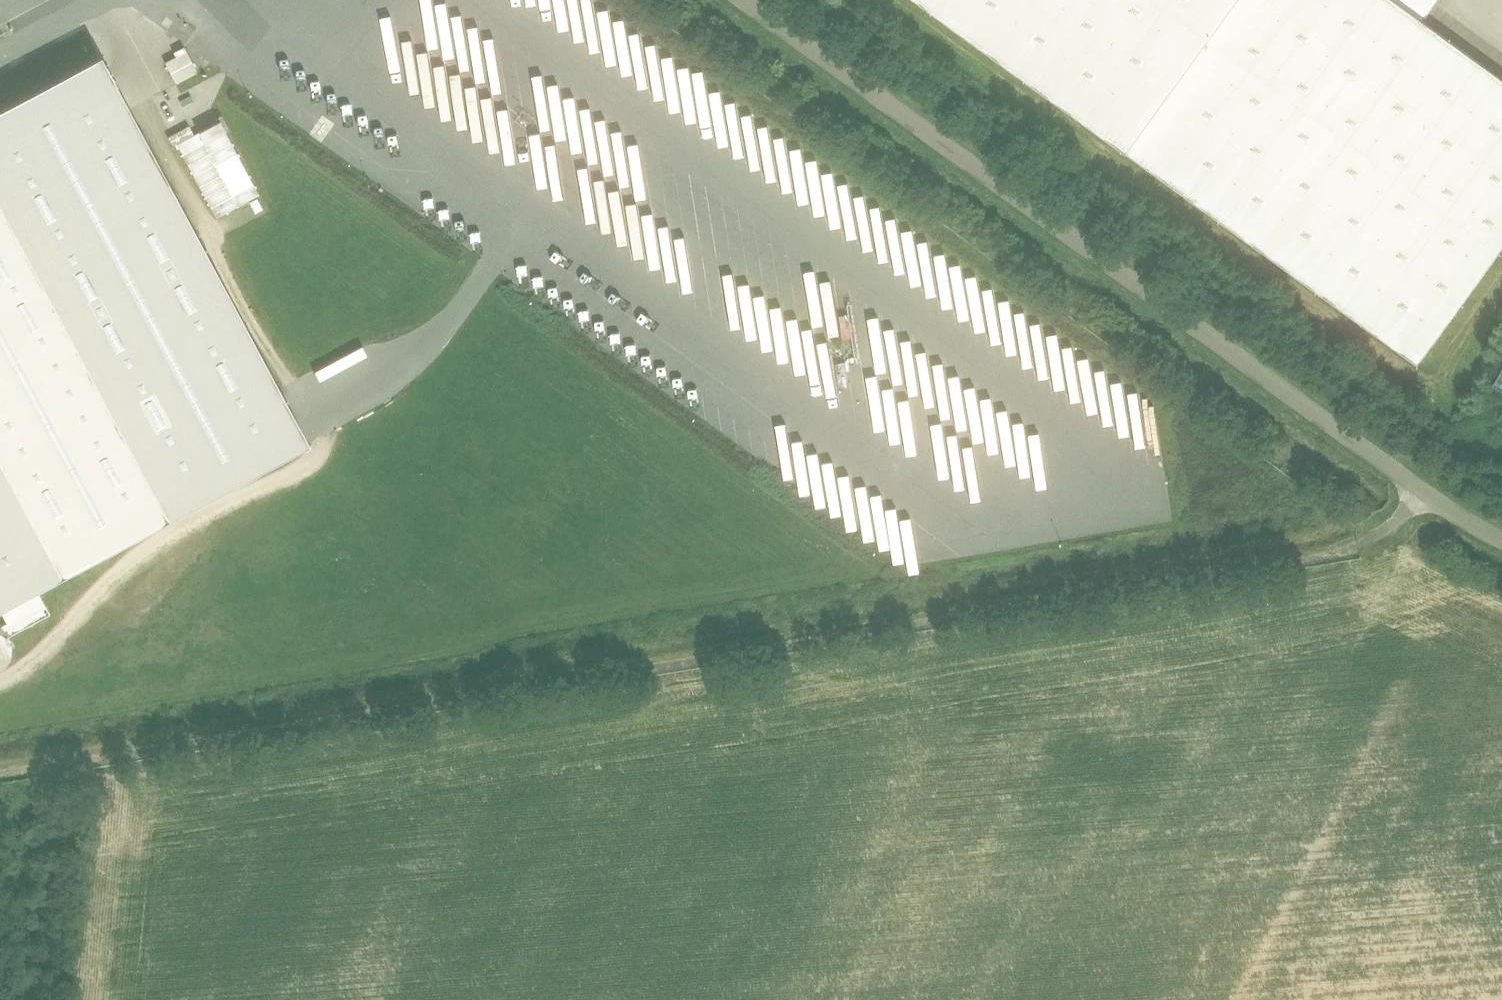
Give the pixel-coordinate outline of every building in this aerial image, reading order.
[(1422,366),(1501,256),(1501,83),(1430,31),(1453,0),(913,0),(1422,366)] [(171,84),(197,72),(184,47),(159,59),(171,84)] [(0,110),(0,207),(171,520),(313,443),(102,54),(0,110)] [(210,218),(255,196),(216,116),(190,129),(187,122),(163,134),(189,186),(193,184),(210,218)] [(70,574),(171,520),(0,207),(0,448),(70,574)] [(70,574),(0,448),(0,612),(70,574)]
